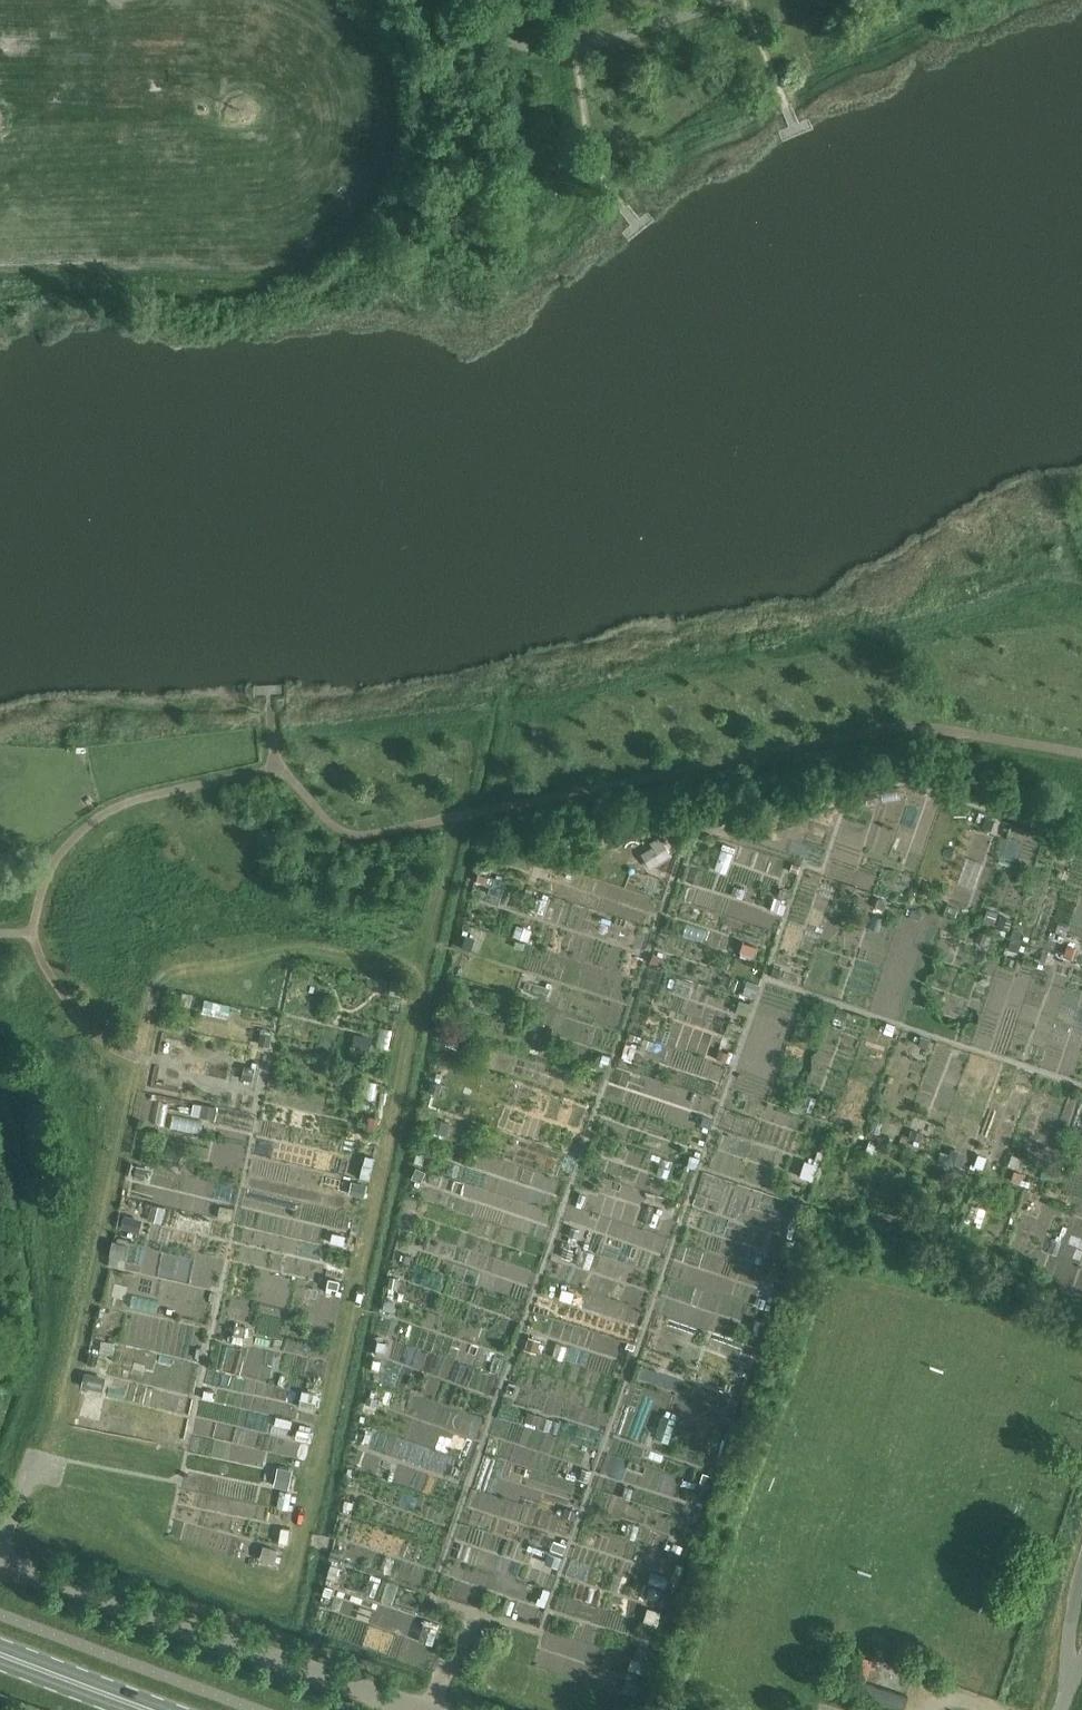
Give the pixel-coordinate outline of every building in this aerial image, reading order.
[(684,866),(680,877),(698,884),(702,873),(684,866)] [(700,891),(697,909),(717,913),(720,895),(700,891)] [(1081,921),(1081,905),(1076,904),(1073,919),(1081,921)] [(995,932),(998,919),(982,916),(980,929),(995,932)] [(377,1094),(383,1067),(364,1063),(358,1090),(377,1094)] [(174,1100),(172,1114),(202,1116),(203,1103),(174,1100)] [(592,1252),(596,1235),(581,1232),(577,1249),(592,1252)] [(658,1418),(668,1419),(671,1398),(660,1397),(658,1418)] [(855,1660),(864,1663),(872,1642),(863,1639),(855,1660)]
